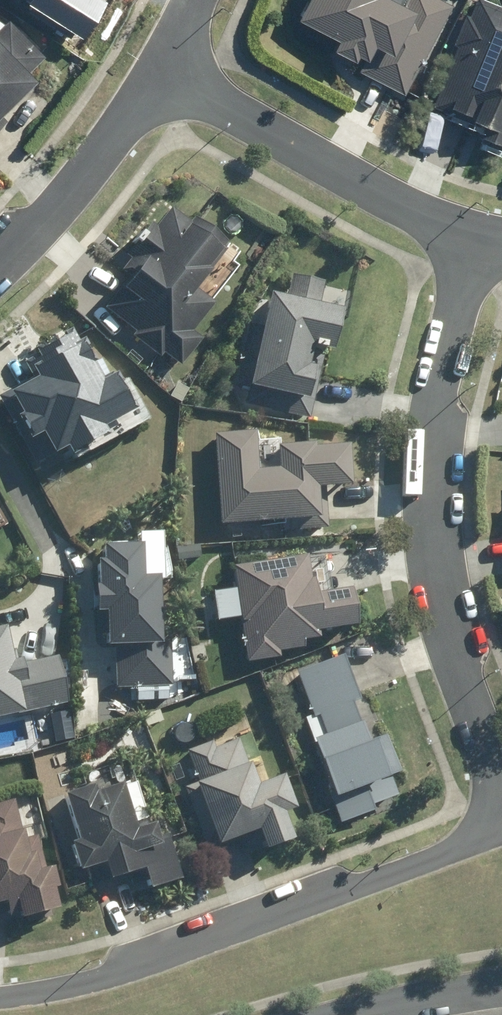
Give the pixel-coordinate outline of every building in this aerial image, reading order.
[(294,17),(335,40),(331,48),(362,66),(358,72),(404,98),(455,8),(440,0),(405,0),(404,2),(401,0),(304,0),(294,17)] [(466,45),(443,102),(485,119),(483,122),(478,135),(488,140),(501,145),(501,10),(483,3),(476,21),(466,45)] [(8,115),(2,110),(32,79),(27,74),(46,55),(0,11),(0,123),(8,115)] [(209,345),(199,338),(221,310),(200,293),(235,248),(210,228),(205,233),(180,214),(144,259),(155,267),(122,310),(192,366),(209,345)] [(289,298),(269,294),(249,389),(312,402),(318,370),(304,367),(307,350),(336,356),(345,310),(319,305),(325,279),(294,273),(289,298)] [(75,338),(52,351),(56,359),(34,372),(42,384),(14,399),(25,418),(20,420),(46,467),(78,450),(101,437),(105,435),(103,431),(135,413),(132,409),(117,382),(114,376),(107,380),(100,384),(91,366),(75,338)] [(218,538),(328,539),(329,487),(350,487),(350,450),(257,450),(257,436),(218,436),(218,538)] [(103,647),(117,648),(114,688),(134,690),(133,701),(170,704),(174,648),(156,647),(162,580),(143,578),(145,547),(107,544),(105,561),(98,560),(94,613),(105,614),(103,647)] [(293,559),(230,570),(243,655),(268,652),(267,646),(291,642),(290,640),(292,639),(306,637),(306,632),(305,629),(340,625),(340,622),(336,591),(335,589),(305,594),(303,580),(298,580),(296,581),(293,559)] [(74,734),(55,655),(14,665),(5,627),(0,628),(0,721),(30,714),(37,743),(74,734)] [(313,749),(339,827),(376,814),(373,805),(397,797),(391,781),(403,777),(389,737),(369,743),(356,704),(363,702),(347,656),(294,674),(309,717),(302,719),(305,727),(288,733),(295,755),(313,749)] [(189,776),(176,781),(199,839),(227,829),(233,844),(247,839),(248,844),(268,836),(258,809),(269,805),(258,777),(240,784),(223,741),(203,749),(199,741),(178,749),(189,776)] [(69,858),(75,875),(108,864),(115,884),(158,870),(145,832),(133,836),(129,823),(111,829),(96,783),(70,792),(68,785),(47,792),(62,839),(55,841),(62,860),(69,858)] [(1,895),(2,898),(6,913),(8,913),(31,907),(34,906),(27,885),(35,883),(36,883),(32,870),(27,871),(18,833),(4,836),(0,822),(0,895),(1,895)]
